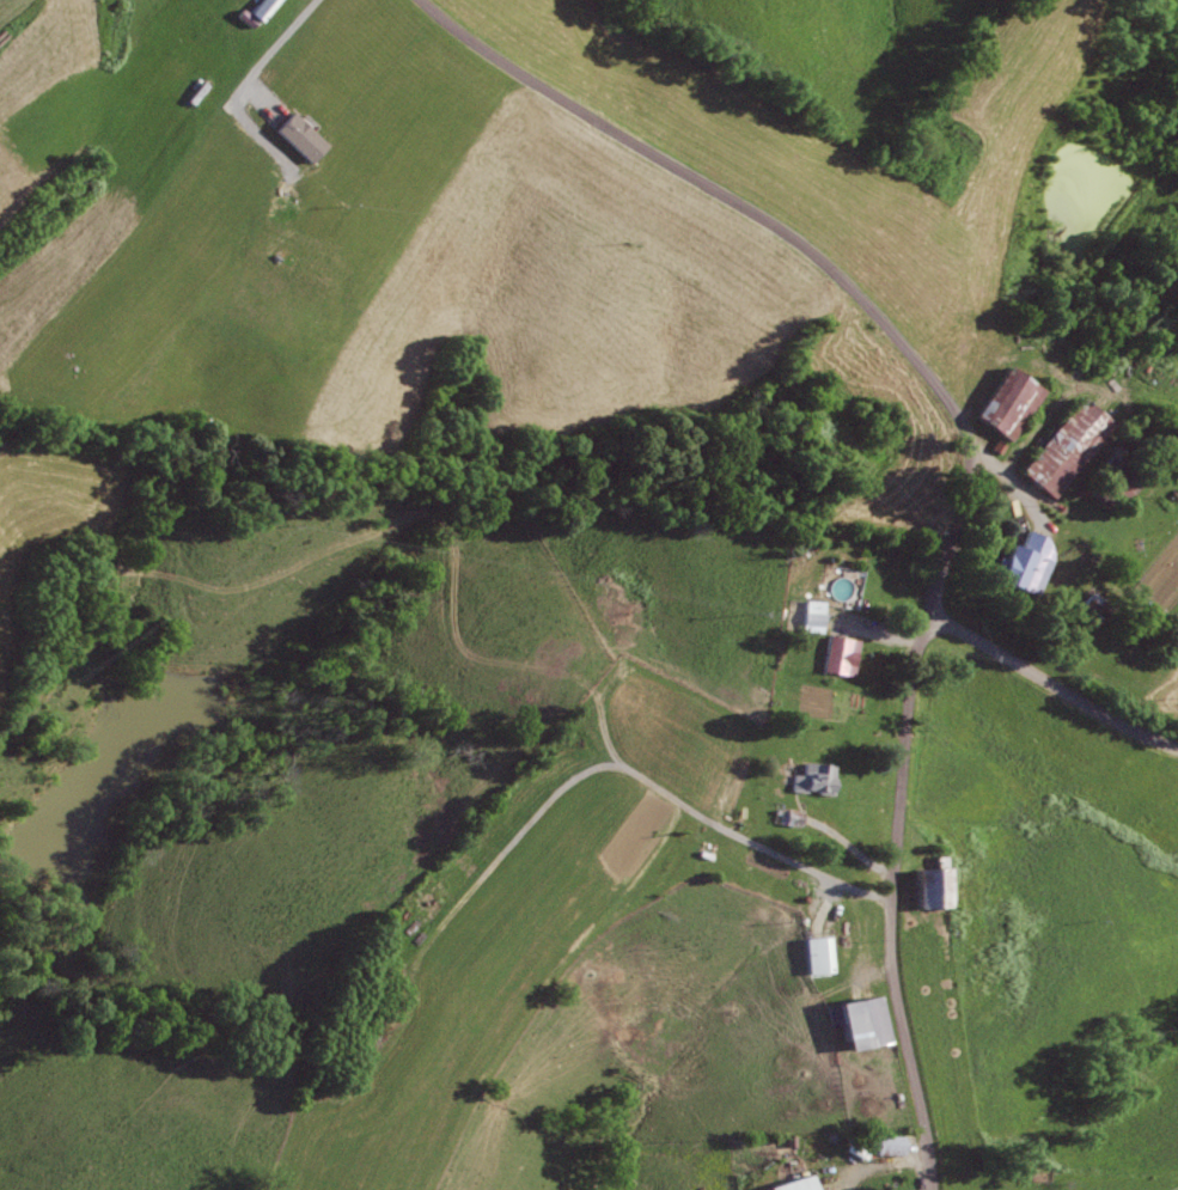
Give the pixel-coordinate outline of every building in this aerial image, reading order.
[(278,0),(257,0),(246,13),(257,23),(278,0)] [(270,129),(306,163),(322,145),(287,112),(270,129)] [(1036,391),(998,367),(966,418),(1005,442),(1036,391)] [(1016,475),(1052,500),(1106,420),(1070,396),(1016,475)] [(992,581),(1036,595),(1054,543),(1023,532),(1018,548),(1005,543),(992,581)] [(821,633),(822,602),(801,601),(799,632),(821,633)] [(818,671),(848,676),(854,641),(824,636),(818,671)] [(789,792),(831,794),(832,765),(800,764),(800,776),(790,775),(789,792)] [(941,908),(939,858),(928,858),(929,869),(907,870),(908,909),(941,908)] [(803,938),(805,975),(833,973),(831,937),(803,938)] [(837,1050),(879,1043),(871,996),(828,1003),(837,1050)] [(900,1155),(899,1137),(867,1138),(867,1156),(900,1155)] [(806,1175),(758,1188),(759,1189),(810,1189),(806,1175)]
